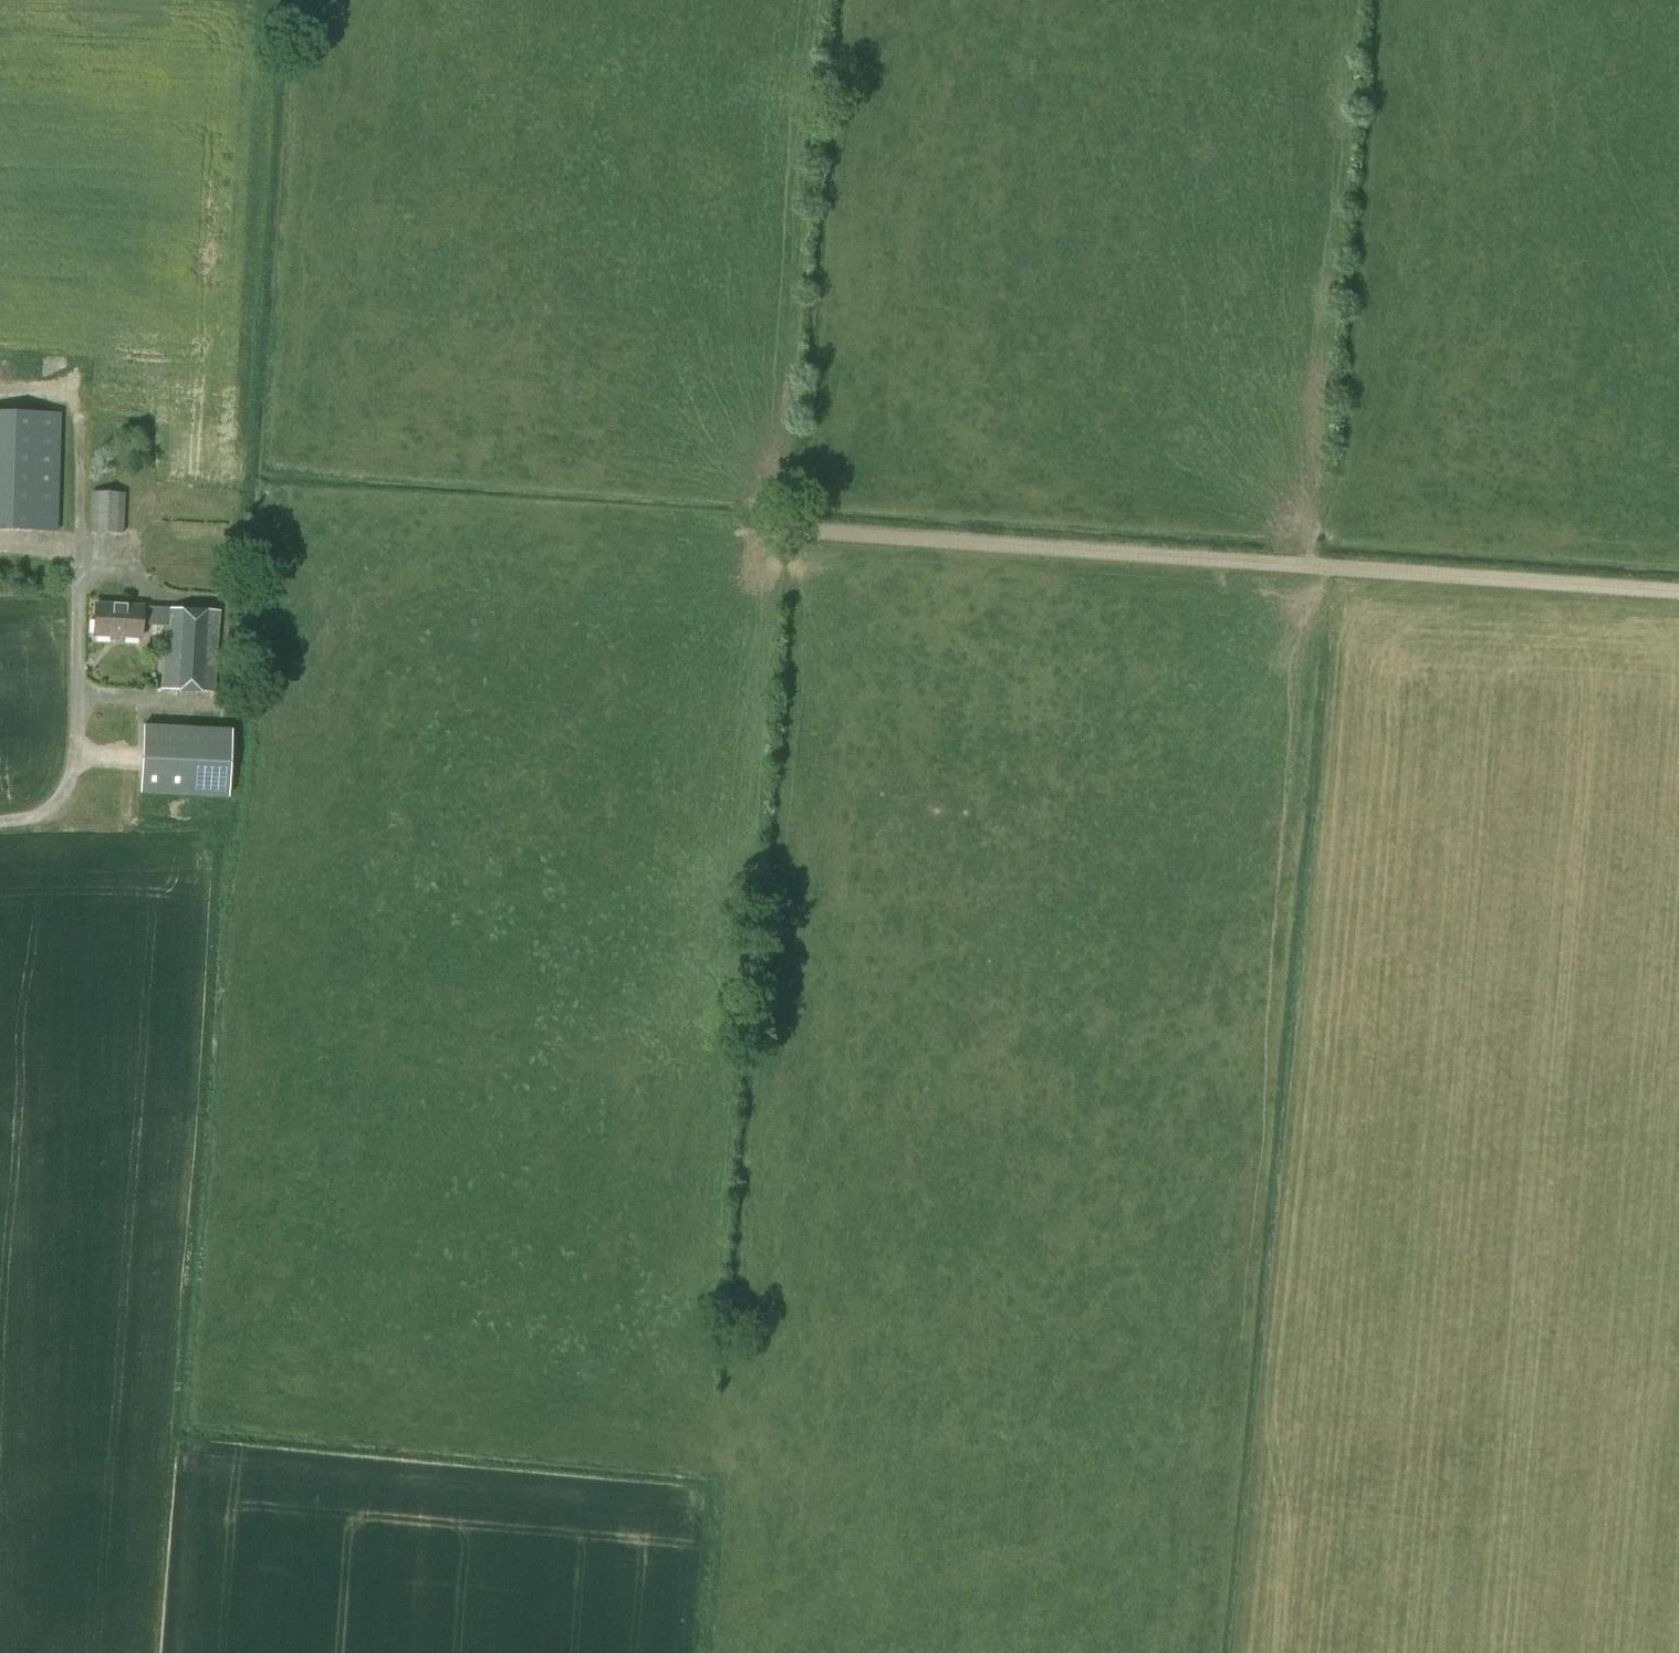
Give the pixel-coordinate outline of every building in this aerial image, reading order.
[(60,413),(0,411),(0,531),(57,532),(60,413)] [(123,533),(124,493),(91,492),(90,532),(123,533)] [(215,693),(220,613),(140,607),(96,604),(94,635),(140,638),(140,625),(166,626),(161,689),(215,693)] [(231,731),(142,726),(139,793),(227,798),(231,731)]
